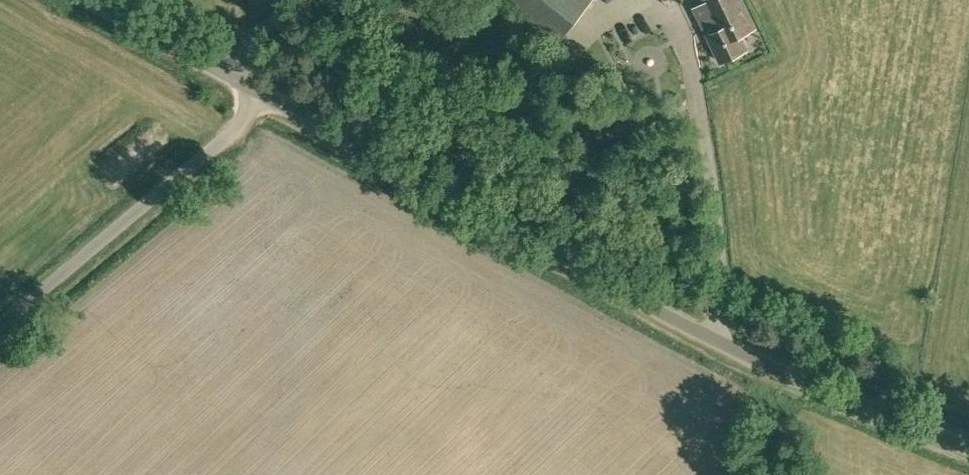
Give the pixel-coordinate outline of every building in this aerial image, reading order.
[(592,0),(508,0),(560,41),(592,0)] [(754,27),(741,0),(704,0),(718,30),(708,35),(721,61),(746,49),(738,34),(754,27)]
